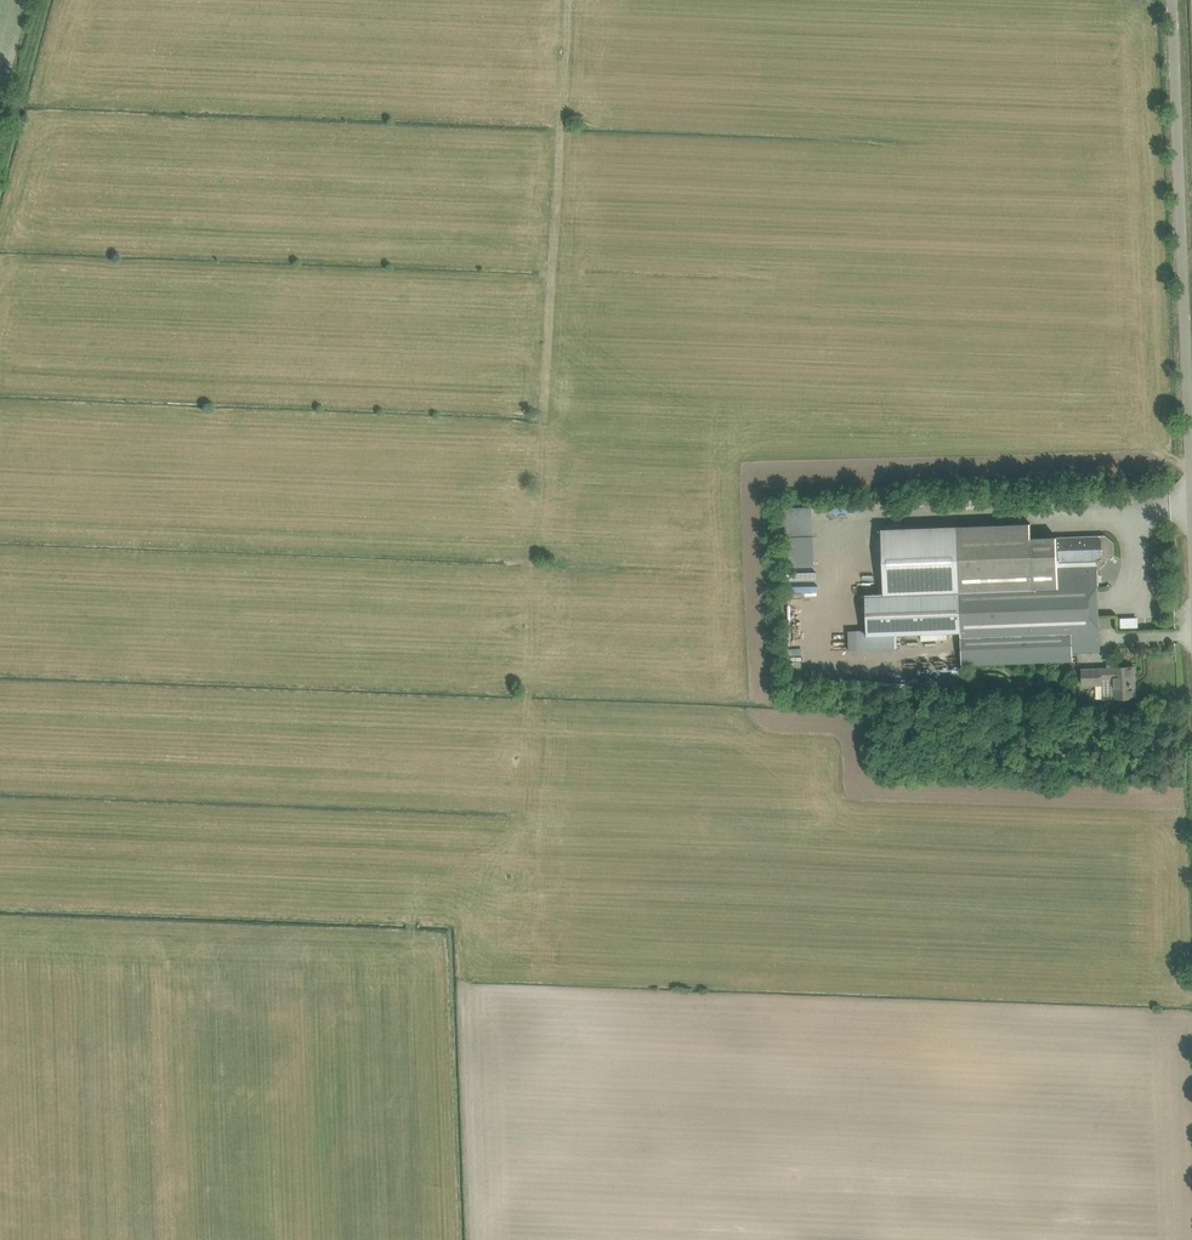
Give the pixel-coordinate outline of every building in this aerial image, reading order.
[(786,568),(814,567),(812,506),(784,506),(786,568)] [(1097,587),(1096,566),(1099,566),(1102,563),(1102,561),(1107,560),(1114,553),(1114,542),(1106,535),(1031,538),(1031,523),(957,526),(881,529),(883,587),(883,594),(866,595),(868,636),(961,633),(962,665),(1073,661),(1073,653),(1100,652),(1097,587)] [(1134,667),(1122,667),(1112,667),(1112,668),(1081,670),(1081,686),(1100,685),(1100,698),(1135,697),(1134,667)]
